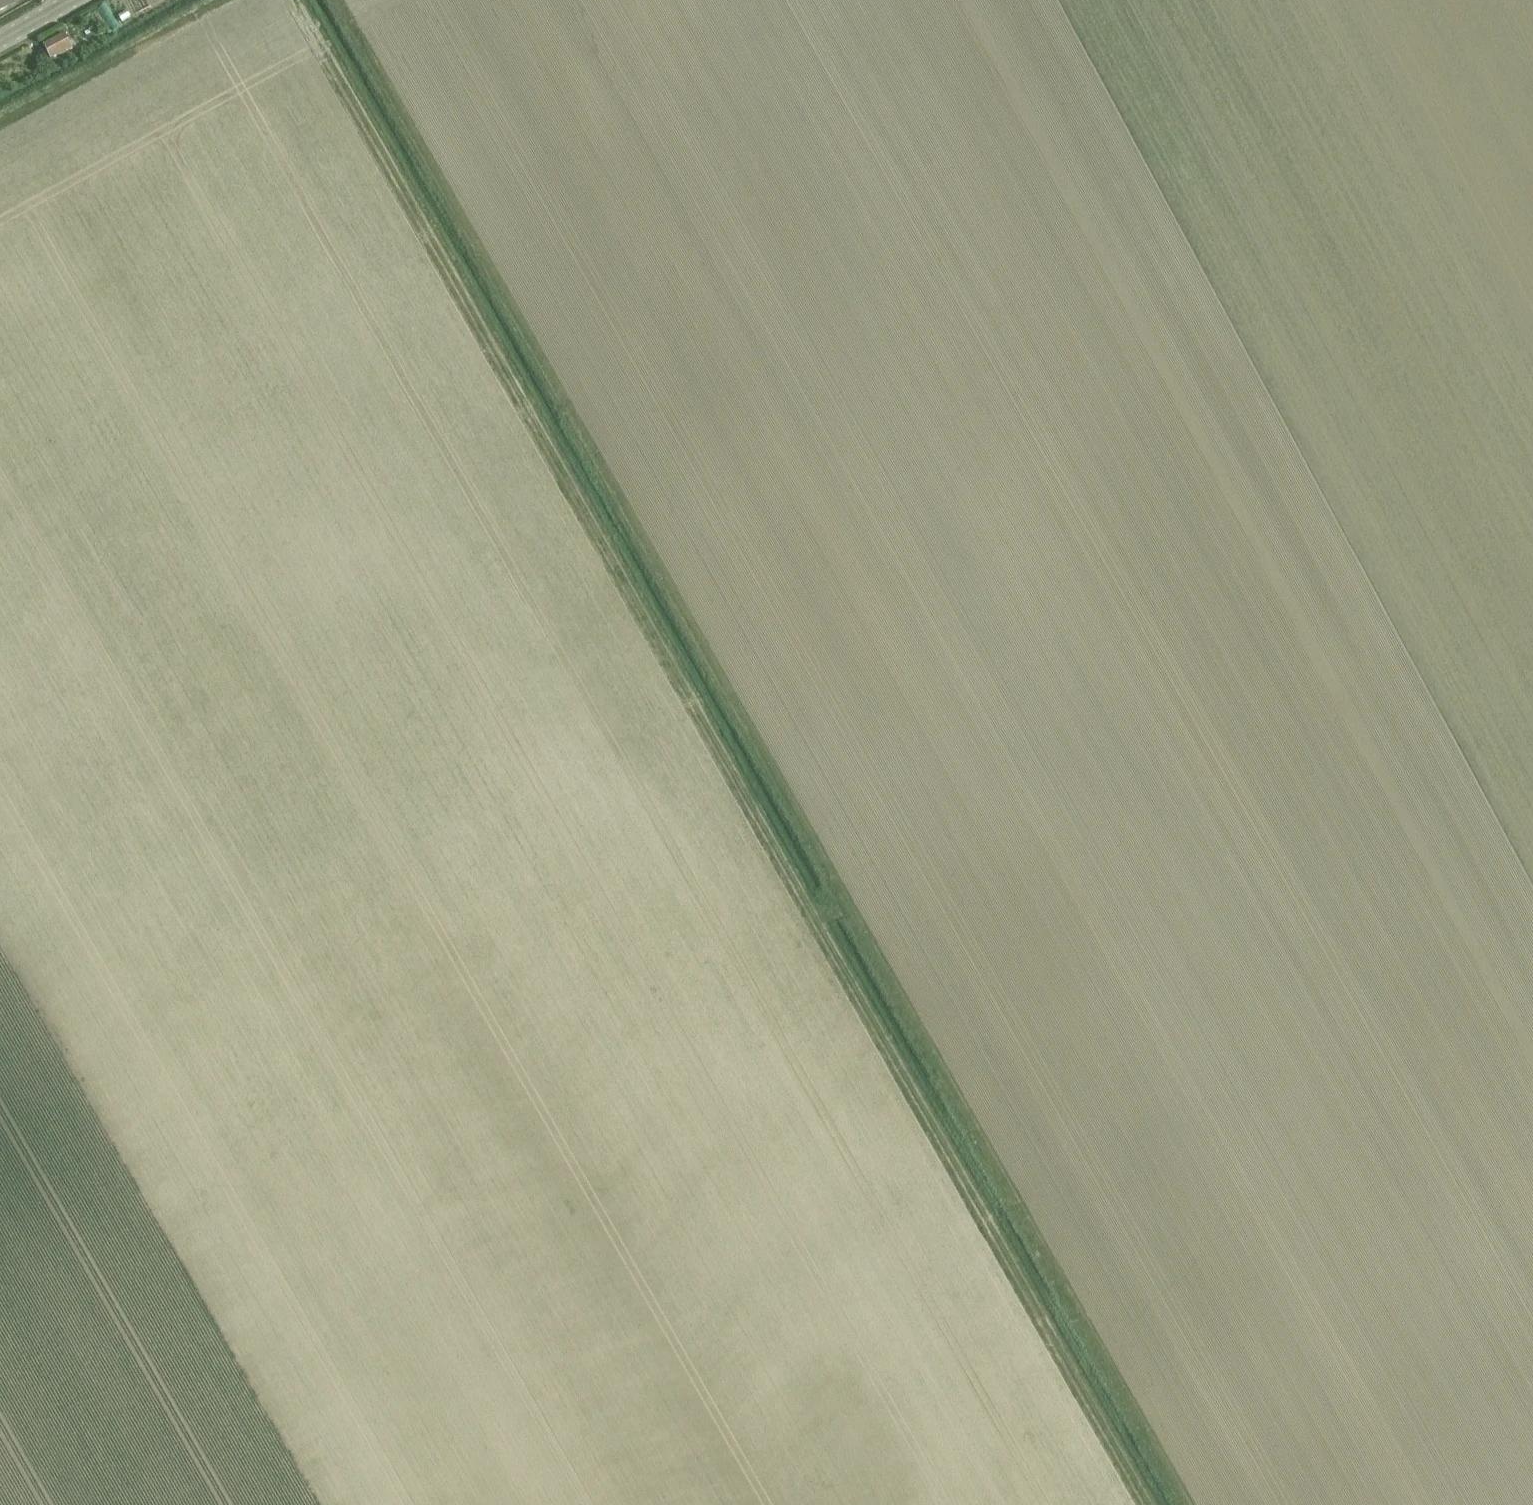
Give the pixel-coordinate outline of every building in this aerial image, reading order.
[(19,0),(0,0),(0,11),(19,0)] [(73,36),(77,44),(99,31),(93,20),(78,29),(80,32),(73,36)] [(64,34),(43,45),(51,60),(72,49),(64,34)]
